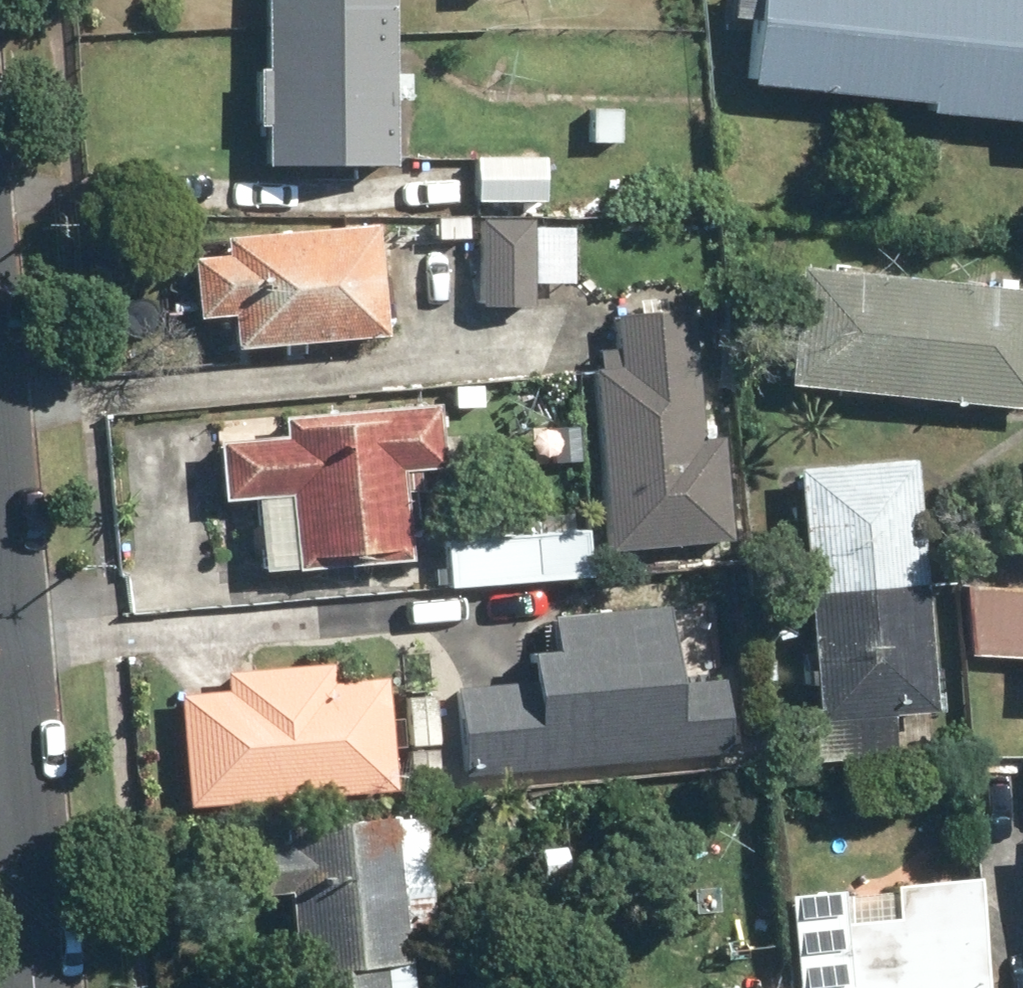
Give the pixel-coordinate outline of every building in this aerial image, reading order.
[(388,0),(259,0),(257,162),(386,163),(388,0)] [(811,89),(1021,107),(1018,143),(1022,143),(1022,0),(819,0),(811,89)] [(542,201),(542,157),(471,156),(470,200),(542,201)] [(527,306),(527,218),(477,217),(476,306),(527,306)] [(378,336),(369,223),(217,235),(218,252),(185,255),(190,316),(223,314),(225,348),(378,336)] [(791,267),(780,386),(1022,409),(1022,290),(791,267)] [(695,434),(687,306),(610,311),(613,369),(589,370),(601,549),(726,541),(719,433),(695,434)] [(434,467),(429,404),(278,415),(279,436),(212,441),(216,494),(282,489),(288,569),(401,561),(394,470),(434,467)] [(931,712),(913,456),(793,464),(810,720),(931,712)] [(588,575),(584,528),(441,539),(445,587),(588,575)] [(964,582),(959,654),(1022,658),(1022,586),(964,582)] [(728,752),(721,676),(669,680),(663,605),(547,615),(550,649),(524,651),(527,679),(449,686),(456,774),(728,752)] [(389,789),(381,677),(328,681),(326,662),(221,669),(222,689),(174,692),(182,804),(389,789)] [(389,815),(280,823),(282,842),(240,845),(243,895),(282,892),(289,987),(379,987),(377,963),(399,961),(389,815)] [(974,877),(886,885),(889,918),(838,922),(835,888),(785,892),(793,987),(984,987),(974,877)]
